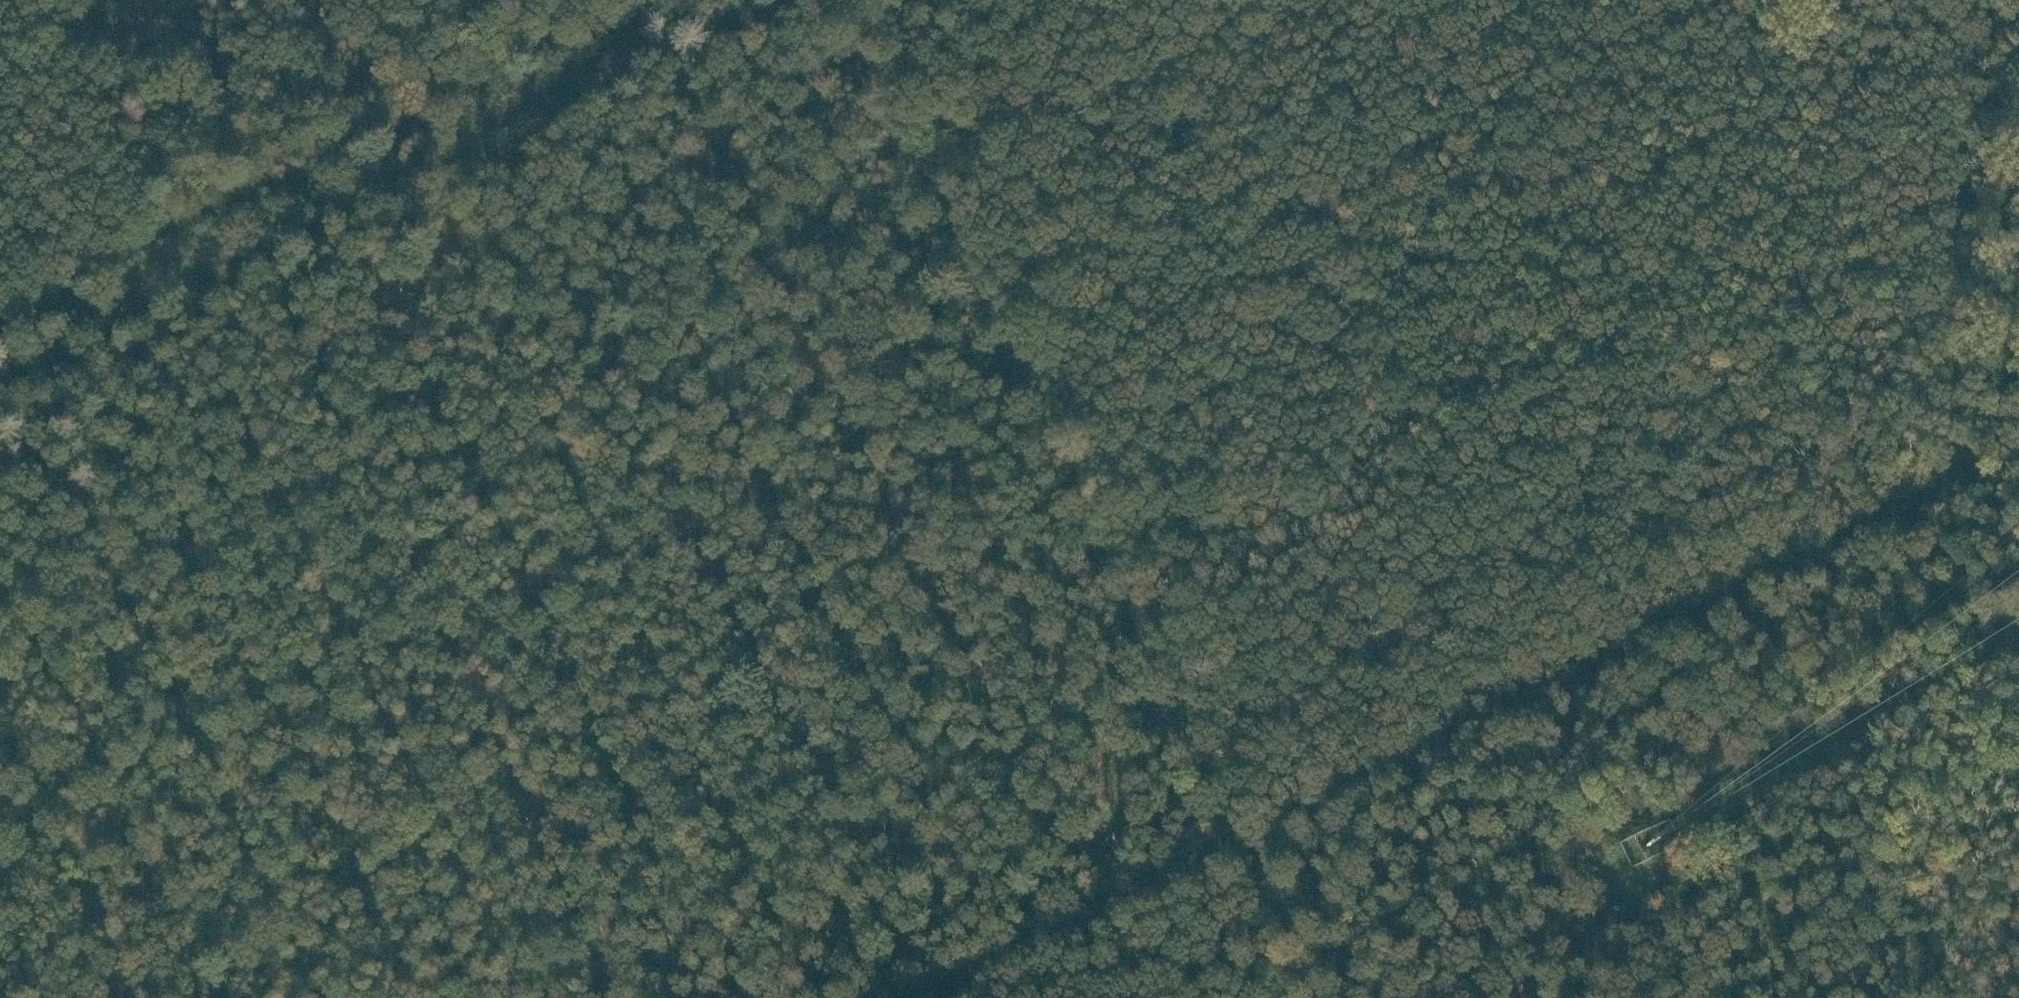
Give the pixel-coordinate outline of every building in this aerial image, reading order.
[(1665,834),(1637,848),(1641,856),(1669,842),(1665,834)]
